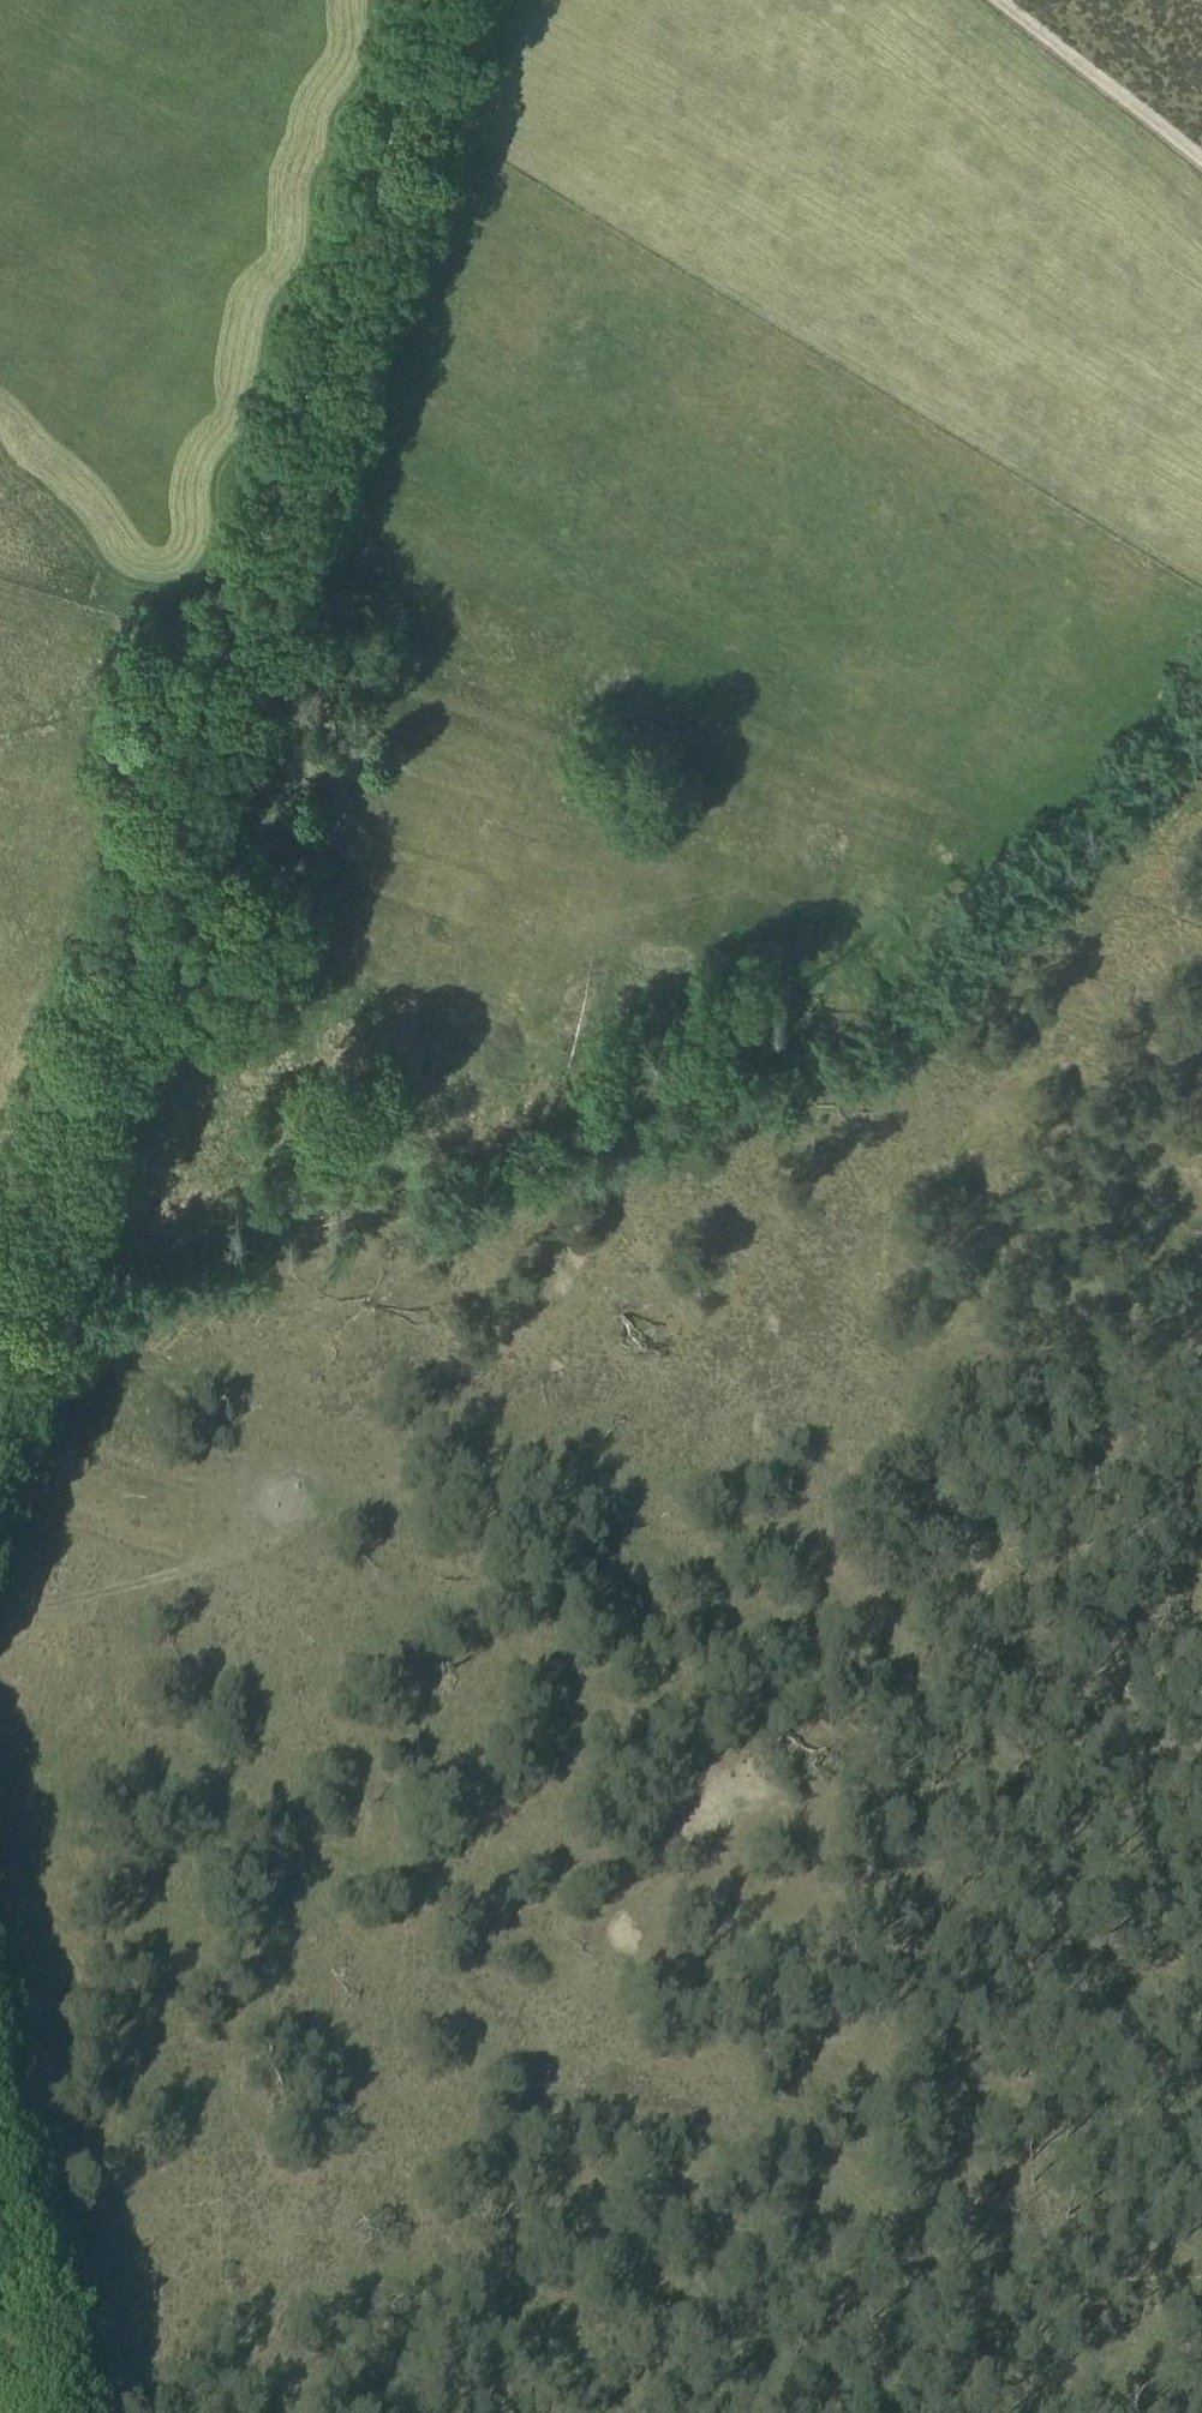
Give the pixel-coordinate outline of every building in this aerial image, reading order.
[(1201,1060),(1201,1036),(1201,1035),(1190,1041),(1201,1060)]
